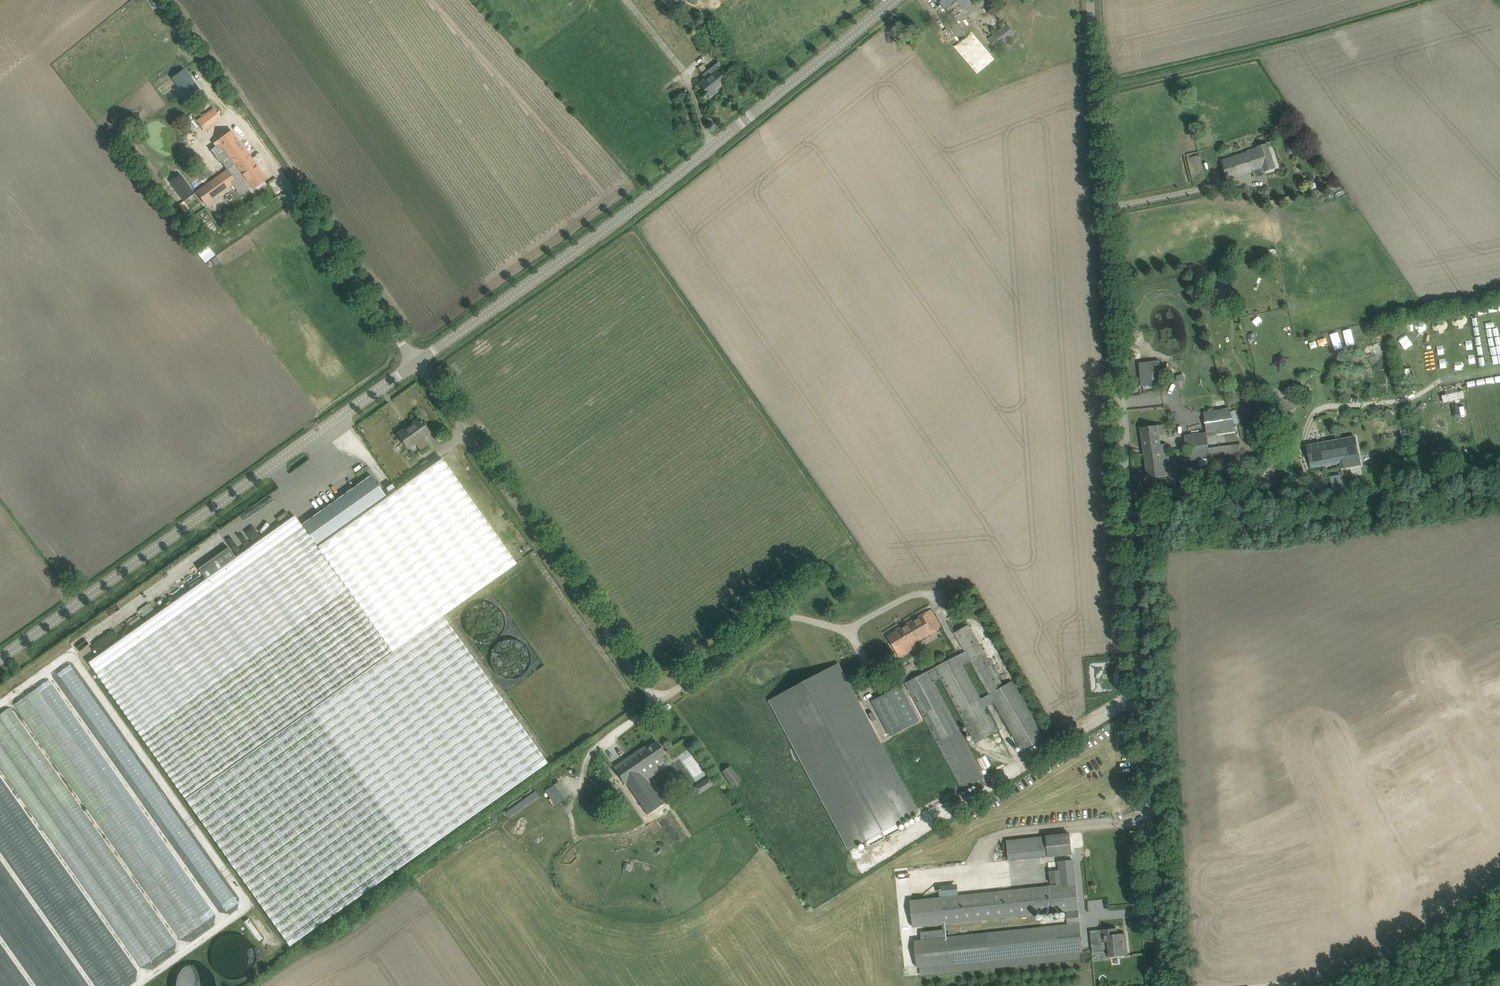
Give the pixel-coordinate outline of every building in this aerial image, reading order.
[(671,13),(688,0),(661,0),(671,13)] [(946,10),(958,1),(961,6),(968,0),(938,0),(946,10)] [(988,39),(997,50),(1016,35),(1007,24),(988,39)] [(973,40),(979,36),(971,26),(966,30),(973,40)] [(614,53),(620,61),(627,57),(621,48),(614,53)] [(703,64),(698,69),(703,76),(706,79),(699,84),(706,93),(707,95),(708,94),(710,98),(711,97),(710,96),(720,88),(721,89),(727,84),(721,76),(726,72),(719,63),(709,71),(703,64)] [(199,89),(192,79),(185,69),(172,78),(186,98),(192,94),(199,89)] [(198,121),(203,128),(219,116),(214,109),(198,121)] [(210,146),(227,170),(196,192),(205,204),(236,182),(238,184),(245,178),(253,189),(267,180),(232,131),(224,136),(210,146)] [(1264,169),(1265,171),(1276,168),(1269,143),(1256,146),(1257,149),(1263,169),(1264,169)] [(1221,160),(1227,180),(1263,169),(1257,149),(1221,160)] [(1201,156),(1192,156),(1194,175),(1202,175),(1201,156)] [(189,186),(178,193),(183,199),(193,192),(189,186)] [(1277,421),(1278,429),(1292,427),(1291,418),(1277,421)] [(1315,419),(1316,429),(1332,427),(1331,418),(1315,419)] [(429,433),(419,419),(410,425),(411,426),(399,435),(409,448),(416,443),(420,449),(428,444),(423,437),(429,433)] [(1166,444),(1160,445),(1159,435),(1166,434),(1165,424),(1141,428),(1145,454),(1167,451),(1166,444)] [(1407,425),(1400,426),(1402,442),(1409,441),(1407,425)] [(1185,435),(1187,448),(1238,441),(1235,428),(1185,435)] [(1359,453),(1357,447),(1356,437),(1307,446),(1311,468),(1340,462),(1341,468),(1347,467),(1345,456),(1359,453)] [(1241,453),(1238,441),(1187,448),(1189,460),(1241,453)] [(1144,454),(1148,478),(1171,475),(1167,451),(1145,454),(1144,454)] [(442,458),(386,497),(371,475),(301,525),(295,516),(236,557),(228,547),(199,568),(206,578),(89,662),(290,945),(547,762),(443,615),(516,563),(442,458)] [(527,670),(533,656),(520,640),(521,637),(510,624),(512,620),(505,612),(478,601),(475,608),(471,611),(464,628),(481,648),(478,655),(489,668),(492,669),(496,675),(507,679),(510,684),(527,670)] [(897,630),(898,632),(889,637),(900,656),(918,646),(916,643),(942,627),(931,609),(897,630)] [(1004,686),(973,634),(968,625),(961,629),(954,632),(958,639),(965,651),(958,655),(963,664),(971,661),(990,694),(981,699),(963,664),(958,655),(935,667),(928,671),(905,683),(962,789),(985,777),(960,729),(934,681),(941,678),(975,742),(998,730),(985,706),(994,702),(1022,751),(1039,742),(1042,748),(1049,744),(1013,681),(1004,686)] [(1,985),(141,985),(255,907),(68,650),(39,667),(7,688),(0,693),(0,984),(1,985)] [(816,675),(770,699),(849,849),(864,841),(867,847),(901,829),(898,823),(917,813),(915,810),(882,747),(838,664),(816,675)] [(900,686),(872,701),(891,736),(919,721),(900,686)] [(640,749),(615,766),(621,775),(626,783),(638,801),(640,804),(647,815),(663,804),(647,780),(643,774),(649,770),(656,766),(656,765),(664,760),(662,756),(665,754),(663,750),(657,742),(648,748),(646,745),(640,749)] [(1489,758),(1499,781),(1499,753),(1489,758)] [(731,786),(740,780),(730,764),(721,770),(731,786)] [(693,787),(698,795),(714,784),(709,777),(693,787)] [(535,790),(506,811),(511,817),(539,796),(535,790)] [(1072,854),(1070,834),(1031,838),(1033,858),(1072,854)] [(1007,840),(1009,861),(1018,860),(1016,839),(1007,840)] [(976,894),(910,901),(913,927),(986,919),(1066,910),(1068,925),(988,933),(945,938),(944,930),(944,929),(921,932),(921,940),(915,941),(918,967),(920,966),(921,975),(1080,959),(1079,952),(1079,950),(1082,950),(1082,945),(1073,859),(1063,860),(1059,861),(1061,885),(995,892),(984,893),(976,894)] [(1118,934),(1117,928),(1101,930),(1102,942),(1108,942),(1109,957),(1128,955),(1125,933),(1118,934)] [(253,945),(244,936),(231,935),(223,936),(211,949),(209,966),(190,964),(180,966),(170,976),(169,981),(174,985),(231,985),(240,984),(240,981),(253,967),(255,954),(253,945)]
